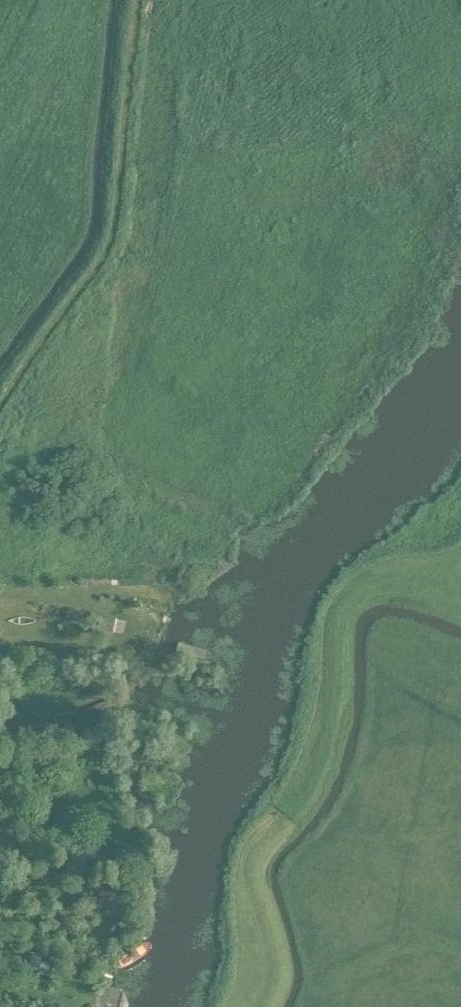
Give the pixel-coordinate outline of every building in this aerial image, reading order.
[(31,954),(27,969),(38,972),(42,956),(31,954)]
